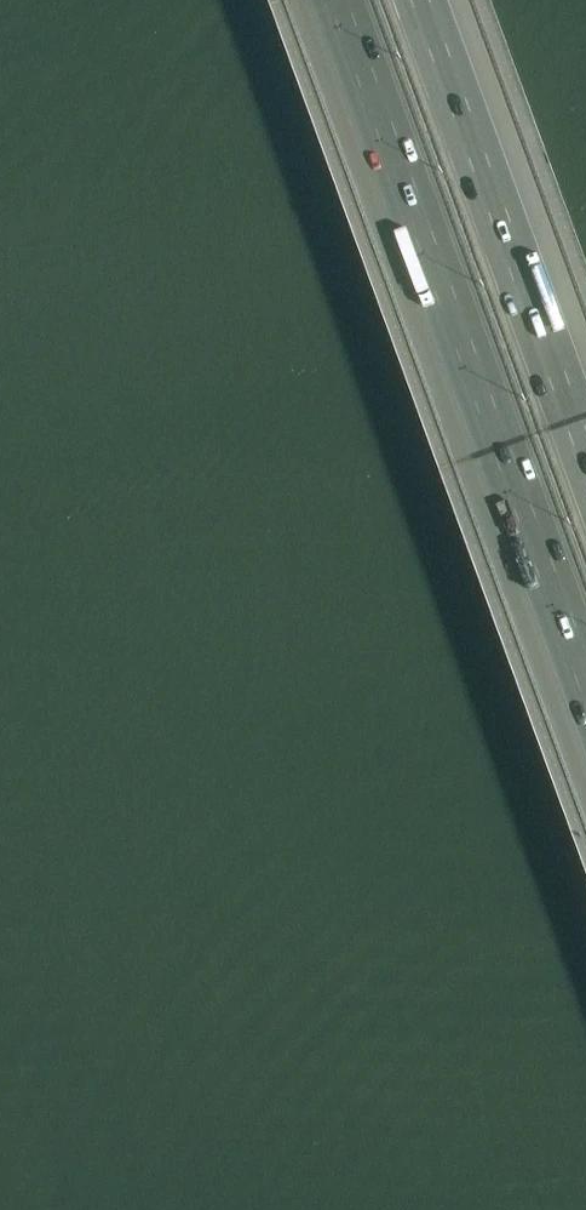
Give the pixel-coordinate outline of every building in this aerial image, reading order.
[(504,462),(584,433),(585,430),(585,414),(584,411),(576,409),(496,439),(491,445),(491,454),(496,460),(504,462)]
